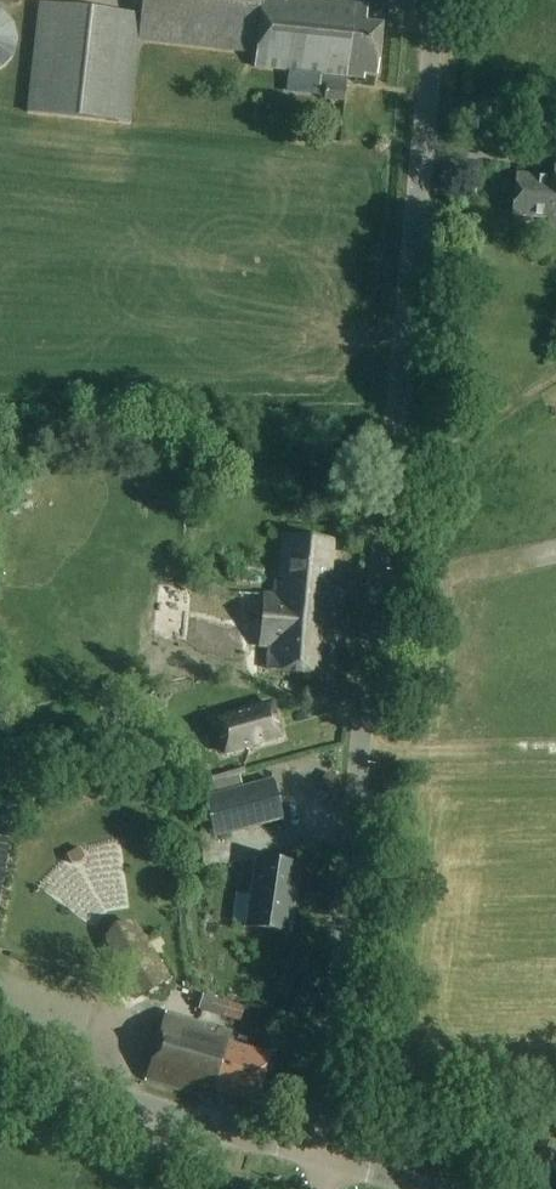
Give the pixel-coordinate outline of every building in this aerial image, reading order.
[(31,114),(131,126),(141,41),(256,54),(254,69),(325,77),(323,103),(345,106),(347,80),(363,81),(364,77),(376,79),(382,31),(368,30),(370,8),(300,0),(144,0),(142,14),(44,3),(31,114)] [(1,70),(13,58),(17,41),(13,24),(0,12),(0,70),(1,70)] [(511,216),(548,219),(547,227),(555,228),(555,157),(553,178),(515,174),(511,216)] [(249,628),(246,649),(269,651),(267,672),(322,678),(326,637),(317,636),(319,618),(327,618),(329,597),(325,597),(331,543),(284,538),(279,585),(274,585),(272,601),(259,599),(252,599),(249,628)] [(179,592),(159,591),(158,619),(178,620),(179,592)] [(180,641),(179,623),(155,624),(155,642),(180,641)] [(273,701),(212,718),(223,756),(284,739),(273,701)] [(272,785),(206,803),(216,839),(282,821),(272,785)] [(217,849),(202,849),(203,871),(218,870),(217,849)] [(258,860),(249,927),(287,933),(297,865),(258,860)] [(148,941),(112,961),(134,1001),(171,981),(148,941)] [(198,1009),(240,1022),(244,1007),(203,995),(198,1009)] [(166,1012),(165,1017),(144,1085),(155,1088),(199,1102),(213,1094),(254,1106),(268,1060),(226,1048),(228,1041),(231,1031),(166,1012)]
